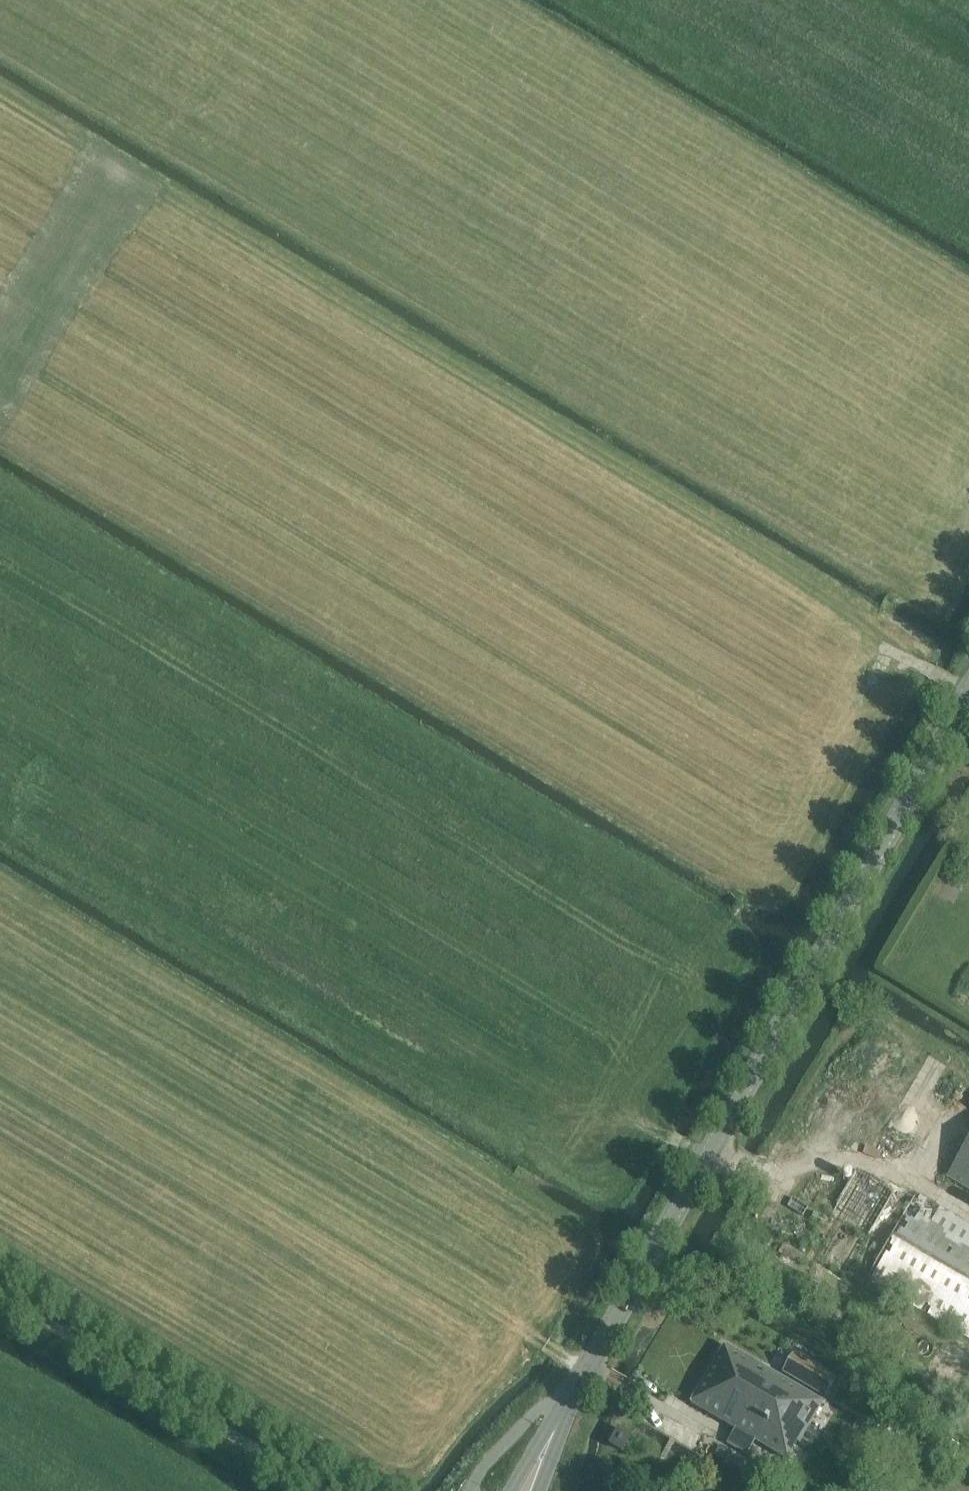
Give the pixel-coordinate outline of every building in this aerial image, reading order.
[(948,1177),(968,1190),(968,1142),(948,1177)] [(867,1279),(968,1339),(968,1225),(916,1195),(867,1279)] [(724,1346),(691,1404),(735,1430),(727,1444),(748,1456),(756,1442),(787,1460),(798,1442),(799,1443),(800,1444),(823,1404),(724,1346)] [(795,1355),(784,1374),(826,1398),(837,1380),(795,1355)] [(622,1453),(631,1437),(618,1429),(609,1446),(622,1453)]
